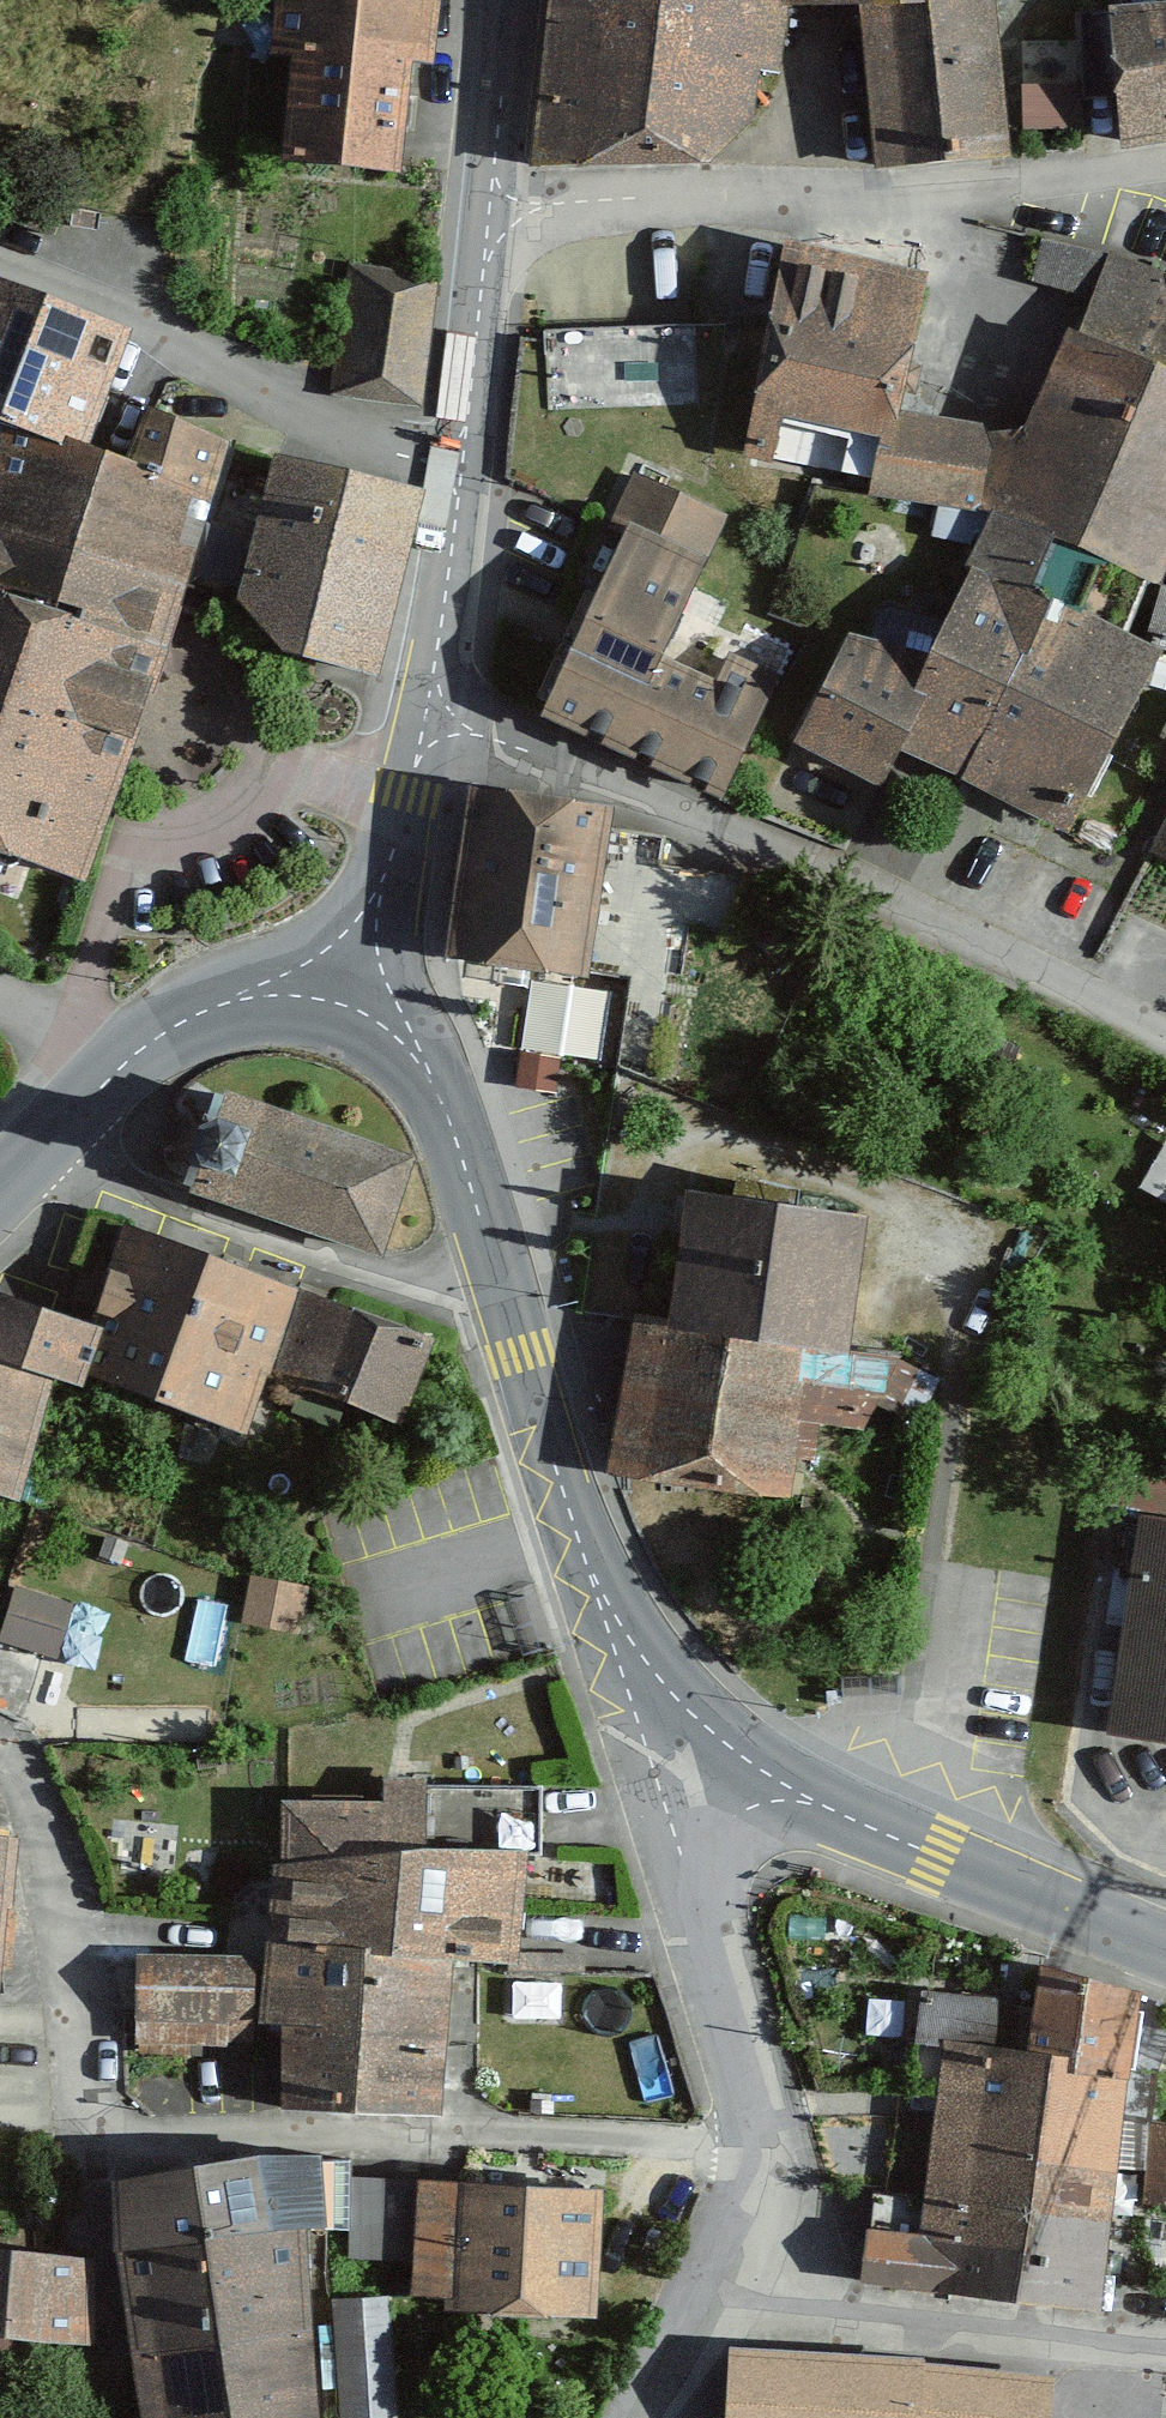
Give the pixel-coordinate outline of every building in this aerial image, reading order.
[(271,158),(379,167),(388,64),(422,67),(428,0),(267,0),(262,61),(279,63),(271,158)] [(529,169),(699,162),(750,114),(751,74),(774,76),(781,11),(851,5),(875,174),(1000,159),(989,0),(544,0),(529,169)] [(1102,14),(1115,151),(1165,145),(1165,8),(1102,14)] [(1026,80),(1028,118),(1081,115),(1079,77),(1026,80)] [(883,419),(912,275),(778,248),(735,457),(771,465),(780,420),(878,440),(883,419)] [(1104,259),(1074,337),(1165,379),(1165,285),(1104,259)] [(353,276),(334,399),(414,412),(433,288),(353,276)] [(0,290),(0,430),(73,452),(113,325),(0,290)] [(1074,337),(1058,331),(1015,435),(977,440),(969,513),(987,515),(962,567),(1065,611),(1090,559),(1149,587),(1165,547),(1165,379),(1074,337)] [(217,441),(136,415),(116,463),(73,452),(0,430),(0,856),(71,879),(217,441)] [(978,431),(883,419),(878,440),(864,502),(969,513),(977,440),(978,431)] [(407,492),(264,460),(227,603),(272,650),(368,674),(407,492)] [(717,524),(630,483),(612,520),(623,525),(699,561),(717,524)] [(699,561),(623,525),(533,716),(713,801),(769,683),(721,661),(710,685),(653,658),(699,561)] [(1145,651),(1065,611),(962,567),(912,665),(841,634),(786,743),(870,788),(887,756),(1057,840),(1145,651)] [(1157,595),(1144,642),(1165,649),(1165,597),(1157,595)] [(597,806),(458,788),(437,957),(576,974),(597,806)] [(1145,860),(1165,870),(1165,815),(1145,860)] [(534,972),(523,1043),(607,1056),(618,986),(534,972)] [(174,1193),(369,1261),(404,1162),(209,1093),(174,1193)] [(675,1193),(656,1325),(623,1320),(607,1473),(777,1504),(789,1425),(869,1437),(879,1365),(835,1359),(854,1218),(675,1193)] [(288,1297),(117,1232),(82,1330),(89,1332),(78,1374),(236,1439),(258,1380),(288,1297)] [(422,1344),(288,1297),(258,1380),(392,1429),(422,1344)] [(9,1504),(39,1382),(73,1393),(78,1374),(89,1332),(82,1330),(0,1302),(0,1501),(9,1504)] [(1098,1743),(1165,1753),(1165,1532),(1130,1527),(1098,1743)] [(12,1599),(0,1641),(0,1650),(49,1663),(63,1613),(12,1599)] [(417,1790),(377,1789),(377,1812),(275,1812),(273,1870),(420,1864),(417,1790)] [(276,1940),(256,1940),(253,2030),(273,2030),(271,2113),(435,2117),(438,1964),(503,1965),(506,1861),(420,1864),(273,1870),(261,1871),(260,1915),(277,1916),(276,1940)] [(245,2027),(246,1965),(130,1963),(129,2024),(245,2027)] [(913,2246),(858,2241),(853,2290),(1096,2320),(1123,2002),(1030,1973),(1019,2058),(937,2051),(913,2246)] [(1143,2134),(1139,2215),(1165,2216),(1165,2136),(1143,2134)] [(293,2232),(315,2230),(309,2156),(102,2186),(132,2417),(307,2417),(293,2232)] [(588,2196),(412,2186),(405,2303),(581,2313),(588,2196)] [(82,2350),(90,2268),(0,2259),(0,2342),(82,2350)] [(329,2310),(337,2417),(391,2417),(384,2307),(329,2310)] [(1042,2385),(892,2363),(728,2361),(724,2417),(1041,2417),(1042,2385)]
